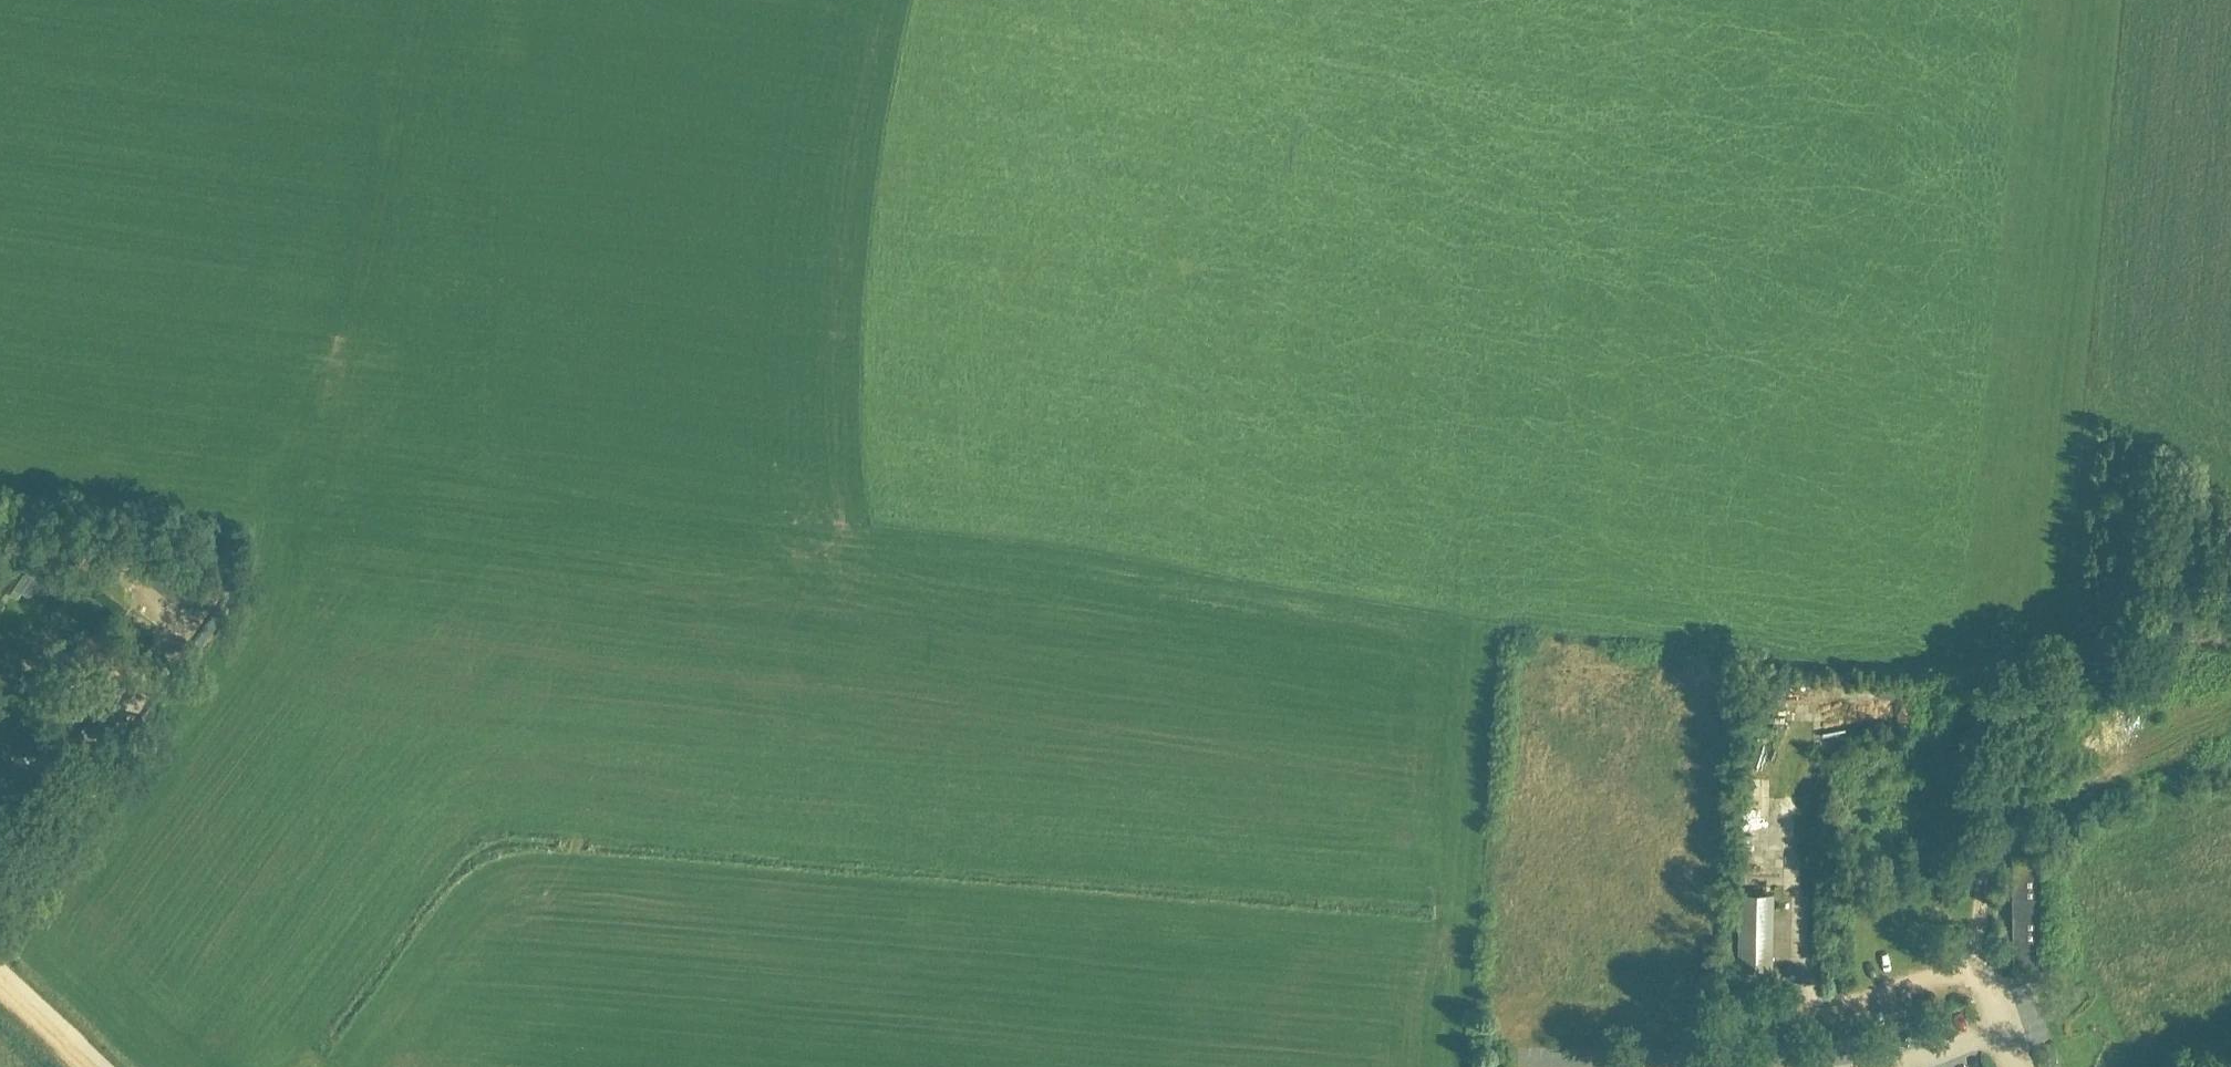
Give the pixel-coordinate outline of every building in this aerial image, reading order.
[(113,623),(107,630),(119,641),(125,634),(113,623)] [(116,651),(97,634),(87,645),(106,662),(116,651)] [(2042,852),(2010,853),(2012,973),(2045,972),(2042,852)] [(1739,968),(1770,968),(1771,893),(1740,892),(1739,968)]
